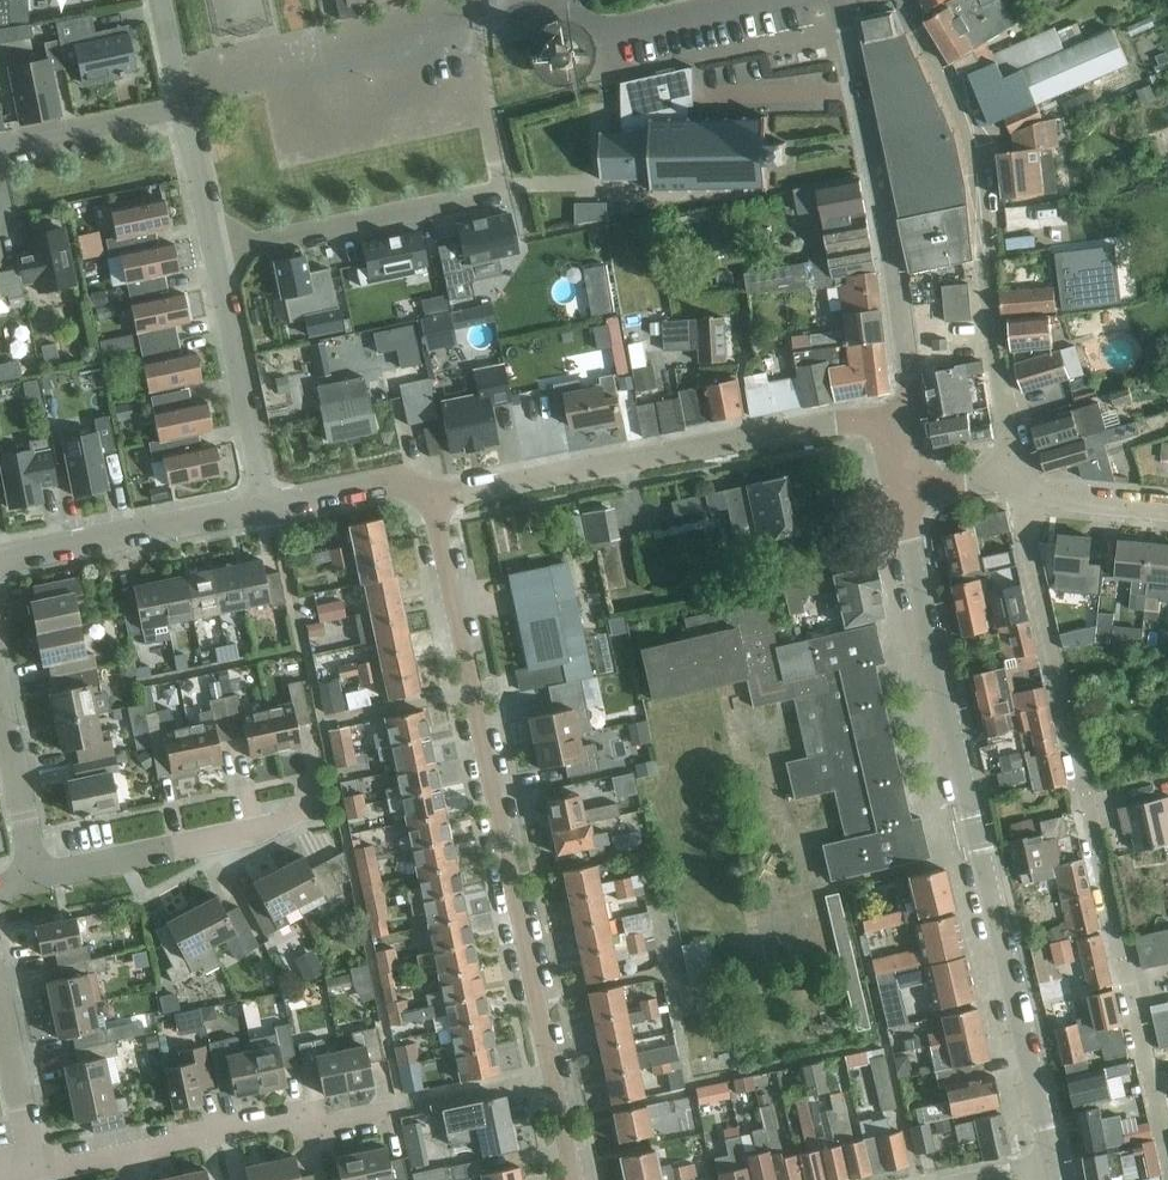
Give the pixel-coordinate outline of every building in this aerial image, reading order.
[(8,25),(7,0),(0,0),(0,26),(8,25)] [(337,20),(338,23),(338,25),(358,21),(358,19),(355,7),(389,0),(334,0),(337,20)] [(926,9),(944,0),(921,0),(926,9)] [(946,5),(948,8),(926,22),(951,64),(952,63),(959,75),(980,62),(973,50),(1015,23),(1007,0),(1002,0),(983,8),(979,5),(979,3),(978,0),(955,0),(946,5)] [(897,210),(910,275),(972,266),(970,222),(965,187),(955,131),(948,132),(942,106),(936,107),(930,82),(923,83),(918,57),(911,59),(905,32),(898,34),(893,9),(873,14),(855,18),(897,210)] [(1136,31),(1158,23),(1154,13),(1132,21),(1136,31)] [(91,15),(55,23),(59,40),(63,63),(77,60),(82,82),(111,76),(118,74),(119,80),(121,80),(120,76),(123,75),(123,73),(136,70),(136,69),(135,69),(127,33),(108,37),(107,32),(105,32),(105,33),(95,35),(91,15)] [(993,57),(996,64),(1003,80),(1085,43),(1076,25),(1056,34),(1054,30),(993,57)] [(1011,135),(1022,130),(1041,122),(1043,121),(1036,105),(1127,65),(1113,31),(1085,43),(1003,80),(996,64),(968,76),(990,125),(1004,119),(1011,135)] [(585,52),(585,49),(585,48),(583,44),(582,41),(579,38),(577,36),(573,34),(570,32),(566,32),(563,32),(561,32),(559,33),(556,34),(553,37),(550,40),(549,41),(548,43),(547,45),(547,47),(546,48),(546,50),(546,52),(546,54),(546,56),(546,58),(548,61),(548,62),(550,65),(553,67),(556,69),(559,71),(560,71),(564,72),(567,72),(569,72),(572,71),(575,69),(578,67),(579,66),(582,63),(583,60),(584,59),(585,56),(585,52)] [(9,68),(21,124),(60,116),(51,72),(65,69),(63,63),(59,40),(44,43),(47,61),(9,68)] [(1164,70),(1167,67),(1167,50),(1167,48),(1155,55),(1164,70)] [(773,103),(834,99),(832,62),(783,66),(784,79),(772,80),(773,103)] [(766,117),(763,117),(763,119),(747,119),(747,117),(745,117),(745,119),(729,120),(729,117),(726,117),(726,120),(710,120),(710,118),(707,118),(707,120),(691,120),(691,118),(689,118),(689,107),(694,107),(694,105),(690,105),(690,87),(690,86),(690,70),(693,69),(693,67),(654,76),(645,78),(622,83),(622,108),(622,133),(603,134),(603,132),(601,132),(602,160),(602,181),(604,181),(604,179),(635,179),(652,178),(653,192),(656,192),(656,190),(671,190),(671,192),(674,192),(674,190),(690,190),(690,192),(692,192),(692,190),(709,189),(709,191),(711,191),(711,189),(727,189),(727,191),(730,191),(730,189),(746,189),(746,191),(749,191),(749,189),(765,188),(765,190),(768,190),(767,164),(786,164),(786,143),(778,143),(767,143),(766,117)] [(999,154),(998,154),(1003,199),(1004,199),(1005,200),(1059,193),(1053,149),(1056,148),(1053,121),(1043,121),(1041,122),(1022,130),(1025,150),(999,153),(999,154)] [(1163,149),(1167,147),(1167,124),(1157,127),(1163,149)] [(822,210),(825,225),(836,287),(850,285),(849,277),(876,272),(866,216),(859,178),(795,190),(798,203),(804,202),(806,213),(822,210)] [(116,237),(105,240),(109,257),(120,255),(158,247),(157,246),(154,232),(168,229),(162,200),(111,211),(116,237)] [(608,219),(608,203),(575,204),(576,225),(608,219)] [(448,245),(437,247),(444,282),(448,301),(462,298),(474,296),(470,280),(467,264),(494,258),(517,254),(513,236),(509,214),(485,219),(485,217),(483,218),(484,220),(473,222),(472,220),(471,220),(471,222),(456,225),(458,234),(460,242),(448,245)] [(651,223),(632,224),(633,243),(652,242),(651,223)] [(1013,247),(1040,241),(1037,228),(1010,234),(1013,247)] [(19,276),(21,286),(37,282),(39,293),(75,284),(63,229),(27,236),(31,253),(15,256),(19,276)] [(388,239),(362,244),(369,277),(408,269),(410,276),(427,273),(418,233),(398,237),(398,236),(396,236),(396,238),(389,239),(389,238),(388,238),(388,239)] [(1140,296),(1128,233),(1118,235),(1130,298),(1140,296)] [(120,255),(120,256),(129,299),(167,291),(164,275),(178,272),(172,244),(158,247),(120,255)] [(1010,264),(1033,266),(1035,251),(1011,248),(1010,264)] [(1057,257),(1063,312),(1122,305),(1115,251),(1057,257)] [(7,296),(10,308),(25,305),(21,286),(19,276),(5,279),(0,256),(0,297),(7,296)] [(304,318),(308,336),(341,329),(328,269),(307,273),(304,257),(273,263),(281,298),(286,297),(290,321),(304,318)] [(810,264),(746,275),(749,295),(814,289),(812,277),(810,264)] [(876,272),(849,277),(850,285),(836,287),(828,288),(831,312),(845,310),(846,320),(847,319),(849,331),(792,337),(794,353),(865,344),(866,346),(884,344),(876,272)] [(938,286),(942,321),(970,317),(966,282),(938,286)] [(1056,311),(1054,289),(1000,293),(1002,315),(1056,311)] [(182,293),(130,304),(140,348),(178,340),(174,325),(188,322),(182,293)] [(448,311),(445,297),(422,301),(425,316),(448,311)] [(457,345),(450,312),(420,319),(427,352),(457,345)] [(654,340),(663,340),(664,351),(700,349),(700,363),(726,362),(724,318),(684,320),(684,321),(663,322),(663,324),(653,325),(654,340)] [(1050,318),(1009,320),(1013,352),(1053,348),(1050,318)] [(31,320),(16,323),(20,348),(36,345),(31,320)] [(411,326),(374,334),(378,353),(397,349),(401,368),(419,364),(411,326)] [(178,340),(140,348),(149,392),(201,381),(195,352),(181,355),(178,340)] [(890,388),(884,344),(866,346),(865,344),(794,353),(797,369),(828,363),(836,403),(885,394),(890,388)] [(1015,365),(1024,392),(1082,374),(1074,347),(1015,365)] [(26,371),(22,353),(0,358),(0,364),(3,376),(26,371)] [(649,386),(662,385),(660,359),(646,360),(649,386)] [(85,366),(89,385),(108,381),(103,362),(85,366)] [(925,375),(932,418),(966,411),(973,410),(968,377),(984,374),(982,363),(982,362),(956,366),(956,368),(925,373),(925,375)] [(797,369),(799,379),(803,409),(804,409),(836,403),(828,363),(797,369)] [(473,371),(478,395),(439,402),(450,454),(464,451),(465,453),(482,449),(482,448),(497,445),(490,407),(510,403),(503,365),(473,371)] [(43,373),(28,376),(32,400),(48,397),(43,373)] [(679,393),(680,398),(686,427),(745,415),(737,375),(730,377),(731,383),(679,393)] [(609,426),(624,423),(615,376),(600,379),(601,385),(582,389),(581,382),(556,387),(559,399),(568,397),(574,429),(608,422),(609,426)] [(291,392),(288,377),(275,379),(278,394),(291,392)] [(363,377),(316,387),(318,394),(320,402),(320,406),(328,442),(375,432),(367,394),(363,377)] [(799,379),(776,383),(781,413),(803,409),(799,379)] [(436,419),(428,380),(401,387),(409,425),(436,419)] [(776,383),(761,386),(766,416),(781,413),(776,383)] [(766,416),(761,386),(746,388),(751,419),(766,416)] [(187,389),(150,397),(150,398),(159,440),(159,441),(211,430),(205,402),(191,405),(187,389)] [(686,427),(680,398),(638,407),(644,438),(686,430),(686,427)] [(1032,425),(1039,450),(1093,434),(1106,430),(1099,405),(1032,425)] [(966,411),(932,418),(932,420),(925,425),(927,437),(932,439),(934,451),(993,440),(990,426),(970,430),(966,411)] [(96,433),(62,440),(73,496),(108,489),(101,454),(115,451),(108,416),(94,419),(96,433)] [(1093,434),(1039,450),(1047,474),(1079,464),(1109,457),(1105,445),(1141,434),(1137,420),(1106,430),(1093,434)] [(197,433),(148,443),(152,461),(163,458),(169,485),(170,485),(220,474),(214,445),(200,448),(197,434),(197,433)] [(9,508),(41,502),(39,487),(55,484),(46,438),(28,441),(30,451),(0,457),(0,464),(9,508)] [(1117,483),(1109,457),(1079,464),(1084,480),(1117,483)] [(784,478),(723,492),(727,509),(735,548),(762,543),(762,542),(796,535),(784,478)] [(723,492),(705,496),(708,510),(709,513),(727,509),(723,492)] [(708,510),(705,496),(670,503),(674,518),(708,510)] [(616,538),(611,510),(588,514),(593,542),(616,538)] [(973,523),(974,524),(977,538),(977,540),(1011,532),(1007,511),(986,515),(987,520),(973,523)] [(355,555),(386,549),(380,519),(349,526),(355,555)] [(956,575),(958,586),(986,578),(981,558),(977,541),(977,538),(974,524),(962,528),(963,533),(945,538),(954,576),(956,575)] [(1074,589),(1099,592),(1102,563),(1089,562),(1091,536),(1060,533),(1057,569),(1076,571),(1074,589)] [(1116,577),(1146,580),(1150,543),(1120,540),(1116,577)] [(1146,580),(1167,582),(1167,544),(1150,543),(1146,580)] [(330,551),(332,561),(347,557),(344,548),(330,551)] [(362,583),(363,583),(393,576),(386,549),(355,555),(362,583)] [(1017,566),(1014,550),(993,555),(981,558),(985,574),(986,574),(987,573),(1009,568),(1017,566)] [(347,557),(332,561),(334,571),(349,568),(347,557)] [(262,561),(238,565),(246,607),(269,602),(271,607),(286,604),(279,571),(265,574),(262,561)] [(547,686),(580,679),(590,677),(566,563),(508,575),(528,670),(516,673),(520,692),(547,686)] [(238,565),(211,571),(219,612),(246,607),(238,565)] [(828,608),(839,604),(844,626),(884,617),(877,590),(880,589),(875,568),(833,577),(837,593),(825,595),(828,608)] [(211,571),(185,576),(193,617),(219,612),(211,571)] [(185,576),(159,581),(167,622),(193,617),(185,576)] [(370,612),(401,605),(394,576),(393,576),(363,583),(370,612)] [(984,610),(992,608),(986,578),(958,586),(955,587),(966,637),(989,631),(984,610)] [(32,602),(38,632),(77,625),(79,625),(74,596),(79,595),(77,579),(35,588),(38,600),(32,602)] [(782,586),(789,617),(821,610),(813,579),(782,586)] [(167,622),(159,581),(133,587),(136,600),(121,603),(128,636),(143,633),(142,628),(167,622)] [(1022,585),(990,592),(998,627),(1030,620),(1027,606),(1022,585)] [(1129,609),(1143,611),(1145,596),(1131,594),(1129,609)] [(1145,596),(1143,611),(1160,612),(1162,597),(1145,596)] [(343,601),(316,606),(319,624),(346,618),(343,601)] [(835,789),(844,829),(846,840),(822,846),(830,881),(928,859),(919,818),(909,820),(874,666),(884,664),(880,646),(875,626),(776,649),(765,602),(684,619),(689,639),(643,649),(654,698),(748,677),(754,706),(792,698),(806,758),(787,763),(795,798),(835,789)] [(401,605),(370,612),(363,614),(354,615),(361,646),(376,642),(407,635),(401,605)] [(1095,641),(1111,642),(1114,614),(1097,612),(1095,641)] [(1028,622),(997,629),(998,635),(983,638),(985,644),(990,642),(992,653),(1002,650),(1004,658),(1015,656),(1017,667),(1038,663),(1028,622)] [(53,676),(59,675),(95,667),(91,652),(83,653),(77,625),(38,632),(36,633),(43,664),(50,663),(53,676)] [(357,662),(337,666),(338,671),(340,680),(358,676),(413,664),(410,646),(407,635),(376,642),(377,646),(379,654),(370,656),(371,661),(357,664),(357,662)] [(237,643),(226,646),(229,661),(241,658),(237,643)] [(229,661),(226,646),(214,648),(218,664),(229,661)] [(288,656),(292,674),(308,670),(304,652),(288,656)] [(173,657),(176,672),(188,670),(185,654),(173,657)] [(413,664),(358,676),(361,687),(374,684),(377,687),(385,685),(389,699),(420,692),(413,664)] [(1012,666),(1006,667),(1011,692),(1016,715),(1048,707),(1043,689),(1018,695),(1013,672),(1012,666)] [(49,693),(55,723),(96,715),(92,695),(100,693),(95,667),(59,675),(62,690),(49,693)] [(1011,692),(1006,667),(975,674),(989,737),(1011,732),(1006,709),(1010,708),(1007,693),(1011,692)] [(227,670),(219,672),(225,698),(232,697),(227,670)] [(201,723),(189,726),(198,769),(223,764),(219,743),(234,740),(225,698),(219,672),(217,673),(222,699),(209,701),(211,711),(199,714),(201,723)] [(180,675),(153,681),(158,700),(184,694),(180,675)] [(528,718),(533,744),(577,734),(575,722),(588,719),(580,679),(547,686),(553,713),(528,718)] [(339,680),(318,685),(325,715),(346,711),(339,680)] [(293,704),(267,709),(277,753),(301,748),(296,727),(311,724),(303,682),(289,685),(293,704)] [(198,769),(189,726),(174,729),(170,709),(156,712),(151,687),(139,689),(153,757),(167,754),(172,775),(198,769)] [(232,697),(225,698),(234,740),(245,738),(250,759),(277,753),(267,709),(242,714),(238,695),(232,697)] [(1034,731),(1040,756),(1058,752),(1048,708),(1048,707),(1016,715),(1021,734),(1034,731)] [(376,747),(427,736),(422,710),(384,718),(387,731),(374,734),(376,747)] [(114,757),(114,756),(108,729),(99,731),(96,715),(55,723),(61,750),(75,747),(79,765),(114,757)] [(636,751),(652,749),(648,716),(632,718),(636,751)] [(370,718),(354,721),(357,735),(373,732),(370,718)] [(329,731),(334,756),(354,752),(349,727),(329,731)] [(577,734),(533,744),(538,769),(563,763),(566,778),(599,770),(593,743),(580,746),(577,734)] [(395,771),(433,763),(427,736),(376,747),(379,760),(392,758),(395,771)] [(354,752),(334,756),(336,769),(357,765),(354,752)] [(1058,752),(1040,756),(1026,759),(1034,793),(1066,786),(1058,752)] [(1025,781),(1021,767),(1018,753),(1009,756),(1013,769),(996,773),(1000,787),(1025,781)] [(127,755),(114,757),(79,765),(82,778),(67,781),(75,816),(81,814),(82,817),(90,815),(90,813),(117,807),(110,774),(117,772),(115,763),(128,761),(127,755)] [(655,755),(637,759),(640,773),(659,768),(655,755)] [(386,799),(438,788),(433,763),(395,771),(398,785),(384,788),(386,799)] [(637,768),(615,771),(617,791),(640,789),(637,768)] [(405,822),(444,813),(438,788),(386,799),(388,812),(403,809),(405,822)] [(343,798),(345,808),(365,803),(363,795),(343,798)] [(619,816),(616,803),(581,810),(578,795),(545,802),(551,830),(589,822),(619,816)] [(1124,825),(1131,823),(1138,852),(1167,845),(1167,798),(1121,808),(1124,825)] [(365,803),(345,808),(347,820),(367,816),(365,803)] [(411,848),(449,839),(444,813),(405,822),(408,836),(398,838),(400,850),(411,848)] [(1032,870),(1054,865),(1055,867),(1060,866),(1060,865),(1054,838),(1065,835),(1061,818),(1040,822),(1043,834),(1013,841),(1021,875),(1032,872),(1032,870)] [(12,847),(3,819),(0,820),(0,851),(12,847)] [(592,835),(589,822),(551,830),(556,855),(587,848),(589,857),(604,853),(603,845),(608,844),(606,832),(592,835)] [(1037,835),(1035,823),(1012,828),(1015,840),(1037,835)] [(611,839),(614,854),(641,848),(638,833),(611,839)] [(416,874),(455,865),(449,839),(411,848),(416,874)] [(353,850),(355,859),(376,855),(374,846),(353,850)] [(303,856),(277,870),(296,906),(301,915),(326,902),(326,901),(341,893),(337,884),(349,878),(343,851),(310,869),(303,856)] [(355,859),(361,885),(381,881),(376,855),(355,859)] [(1081,861),(1060,865),(1060,866),(1055,867),(1057,878),(1056,879),(1061,902),(1089,895),(1081,861)] [(409,902),(460,891),(455,865),(416,874),(420,889),(407,892),(409,902)] [(562,872),(568,900),(601,893),(595,865),(562,872)] [(259,896),(246,903),(266,940),(291,927),(283,913),(296,906),(277,870),(252,883),(259,896)] [(902,925),(917,916),(952,908),(943,870),(906,879),(911,899),(899,902),(902,914),(861,923),(864,934),(902,925)] [(613,882),(617,900),(645,894),(641,876),(613,882)] [(361,885),(366,912),(387,907),(381,881),(361,885)] [(428,926),(466,918),(460,891),(409,902),(412,916),(425,913),(428,926)] [(568,900),(574,928),(606,921),(601,893),(568,900)] [(870,1029),(838,894),(824,897),(856,1032),(870,1029)] [(1089,895),(1061,902),(1067,929),(1073,927),(1075,936),(1098,931),(1089,895)] [(217,896),(191,909),(210,945),(222,938),(233,959),(258,946),(237,907),(226,913),(217,896)] [(387,907),(366,912),(372,939),(389,935),(385,920),(389,919),(387,907)] [(210,945),(191,909),(165,923),(172,936),(159,943),(171,966),(165,970),(172,982),(201,966),(204,973),(219,965),(209,946),(210,945)] [(574,928),(579,955),(627,945),(655,939),(649,912),(621,918),(624,934),(609,936),(606,921),(574,928)] [(870,959),(874,973),(892,970),(923,963),(963,954),(954,916),(914,925),(920,951),(908,954),(908,950),(870,959)] [(54,953),(57,966),(99,958),(98,953),(89,955),(87,945),(81,946),(75,918),(35,926),(41,955),(54,953)] [(433,952),(471,944),(466,918),(428,926),(433,952)] [(1136,937),(1143,969),(1167,963),(1167,930),(1136,937)] [(1110,986),(1099,937),(1078,942),(1089,991),(1110,986)] [(655,939),(627,945),(629,955),(636,954),(657,950),(655,939)] [(1050,944),(1055,966),(1076,962),(1071,939),(1050,944)] [(681,947),(689,987),(715,982),(706,942),(681,947)] [(439,978),(477,969),(471,944),(433,952),(415,956),(418,968),(436,965),(439,978)] [(627,945),(579,955),(585,983),(618,977),(615,962),(630,959),(629,955),(627,945)] [(375,953),(377,964),(397,960),(395,949),(375,953)] [(294,960),(306,982),(323,973),(312,951),(294,960)] [(99,1001),(93,973),(107,970),(104,957),(99,958),(57,966),(60,981),(47,984),(52,1011),(92,1003),(92,1002),(99,1001)] [(973,1000),(964,957),(923,966),(923,963),(892,970),(896,989),(926,982),(932,1009),(973,1000)] [(377,964),(382,990),(394,987),(391,973),(400,972),(397,960),(377,964)] [(428,1007),(482,995),(477,969),(439,978),(442,992),(425,995),(428,1007)] [(351,987),(347,973),(325,979),(328,993),(351,987)] [(180,986),(164,989),(167,1004),(183,1001),(180,986)] [(587,993),(593,1021),(626,1014),(620,986),(587,993)] [(386,1005),(388,1015),(407,1011),(405,1001),(398,1002),(394,987),(382,990),(386,1005)] [(1094,1017),(1102,1048),(1105,1060),(1127,1055),(1112,991),(1089,997),(1094,1017)] [(895,1019),(909,1015),(902,993),(889,997),(895,1019)] [(447,1015),(450,1029),(488,1021),(482,995),(428,1007),(407,1012),(407,1011),(388,1015),(390,1026),(419,1019),(419,1021),(447,1015)] [(639,1002),(641,1011),(658,1007),(655,998),(639,1002)] [(74,1050),(115,1042),(114,1041),(130,1038),(127,1024),(104,1029),(102,1015),(95,1017),(92,1003),(52,1011),(58,1039),(71,1036),(74,1050)] [(1151,1006),(1160,1047),(1167,1045),(1167,1003),(1151,1006)] [(658,1007),(641,1011),(643,1021),(660,1017),(658,1007)] [(198,1036),(206,1035),(200,1008),(174,1014),(178,1036),(197,1032),(198,1036)] [(250,1011),(252,1025),(276,1022),(274,1008),(250,1011)] [(925,1037),(927,1046),(981,1034),(975,1009),(939,1017),(943,1033),(925,1037)] [(593,1021),(599,1047),(631,1041),(626,1014),(593,1021)] [(1085,1052),(1102,1048),(1094,1017),(1076,1021),(1077,1025),(1057,1030),(1067,1072),(1088,1068),(1085,1052)] [(444,1057),(456,1054),(493,1046),(488,1021),(450,1029),(453,1043),(442,1046),(444,1057)] [(250,1040),(252,1052),(253,1052),(261,1091),(287,1086),(283,1069),(297,1066),(288,1025),(274,1028),(275,1035),(250,1040)] [(354,1048),(340,1051),(348,1089),(373,1084),(369,1063),(383,1060),(376,1027),(351,1033),(354,1048)] [(933,1073),(951,1069),(979,1062),(987,1061),(981,1034),(927,1046),(930,1056),(933,1073)] [(253,1052),(252,1052),(241,1054),(238,1038),(209,1044),(218,1086),(232,1083),(235,1097),(261,1091),(253,1052)] [(348,1089),(340,1051),(326,1054),(322,1039),(297,1044),(304,1077),(318,1074),(323,1095),(348,1089)] [(599,1047),(605,1075),(637,1068),(631,1041),(599,1047)] [(69,1095),(110,1087),(119,1085),(113,1057),(117,1056),(115,1042),(74,1050),(77,1064),(64,1066),(69,1095)] [(395,1048),(399,1066),(419,1062),(416,1044),(395,1048)] [(199,1088),(213,1086),(205,1046),(179,1051),(182,1064),(164,1068),(173,1108),(202,1102),(199,1088)] [(493,1046),(456,1054),(461,1081),(499,1073),(493,1046)] [(649,1057),(651,1065),(679,1059),(677,1051),(649,1057)] [(869,1059),(881,1111),(895,1108),(883,1056),(869,1059)] [(679,1059),(651,1065),(653,1076),(682,1070),(679,1059)] [(1088,1068),(1067,1073),(1076,1109),(1115,1100),(1110,1080),(1131,1075),(1130,1071),(1136,1070),(1134,1061),(1103,1070),(1090,1073),(1088,1068)] [(419,1062),(399,1066),(404,1093),(428,1088),(425,1072),(422,1072),(419,1062)] [(798,1067),(805,1097),(827,1092),(821,1062),(798,1067)] [(979,1062),(951,1069),(933,1073),(937,1089),(945,1087),(948,1102),(914,1110),(917,1124),(932,1121),(965,1114),(997,1107),(991,1076),(983,1078),(979,1062)] [(637,1068),(605,1075),(611,1103),(643,1096),(637,1068)] [(733,1080),(736,1095),(755,1091),(752,1076),(733,1080)] [(832,1111),(847,1179),(869,1174),(861,1140),(849,1143),(848,1138),(851,1137),(839,1083),(828,1086),(830,1096),(828,1096),(832,1111)] [(726,1084),(695,1090),(700,1117),(706,1116),(705,1113),(710,1112),(709,1105),(729,1101),(726,1084)] [(110,1087),(69,1095),(75,1121),(90,1118),(93,1134),(125,1127),(122,1114),(128,1112),(125,1097),(112,1100),(110,1087)] [(796,1155),(801,1179),(823,1179),(816,1150),(814,1140),(803,1090),(793,1092),(807,1153),(796,1155)] [(763,1129),(774,1179),(801,1179),(796,1155),(781,1158),(767,1094),(756,1097),(762,1124),(763,1129)] [(478,1138),(482,1154),(515,1147),(508,1119),(506,1119),(501,1097),(441,1110),(449,1144),(478,1138)] [(647,1120),(668,1115),(666,1103),(612,1114),(618,1142),(651,1135),(647,1120)] [(1077,1114),(1085,1153),(1124,1144),(1119,1118),(1101,1122),(1098,1110),(1077,1114)] [(816,1150),(823,1179),(843,1179),(847,1179),(832,1111),(818,1114),(823,1138),(814,1140),(816,1150)] [(973,1120),(973,1121),(953,1125),(957,1144),(977,1140),(982,1161),(1009,1155),(1000,1114),(973,1120)] [(861,1140),(869,1174),(906,1166),(898,1131),(880,1136),(875,1117),(857,1121),(861,1140)] [(909,1127),(916,1155),(933,1151),(926,1123),(909,1127)] [(748,1179),(774,1179),(763,1129),(751,1131),(755,1149),(741,1152),(745,1167),(748,1179)] [(741,1152),(738,1136),(723,1139),(727,1155),(713,1158),(718,1179),(748,1179),(745,1167),(741,1152)] [(1150,1142),(1133,1145),(1140,1179),(1147,1179),(1158,1178),(1151,1149),(1150,1142)] [(360,1153),(366,1179),(407,1179),(403,1158),(388,1161),(386,1147),(360,1153)] [(697,1177),(694,1163),(671,1168),(671,1164),(657,1167),(653,1152),(619,1159),(624,1179),(684,1179),(690,1179),(697,1177)] [(1089,1179),(1126,1179),(1121,1152),(1085,1158),(1089,1179)] [(334,1179),(366,1179),(360,1153),(335,1158),(339,1179),(334,1179)] [(269,1162),(273,1179),(314,1179),(313,1175),(299,1177),(294,1157),(269,1162)] [(269,1162),(244,1167),(247,1179),(273,1179),(269,1162)] [(456,1179),(521,1179),(518,1167),(480,1175),(473,1176),(470,1162),(444,1167),(446,1179),(454,1179),(456,1179)] [(180,1176),(181,1179),(208,1179),(206,1170),(180,1176)]
